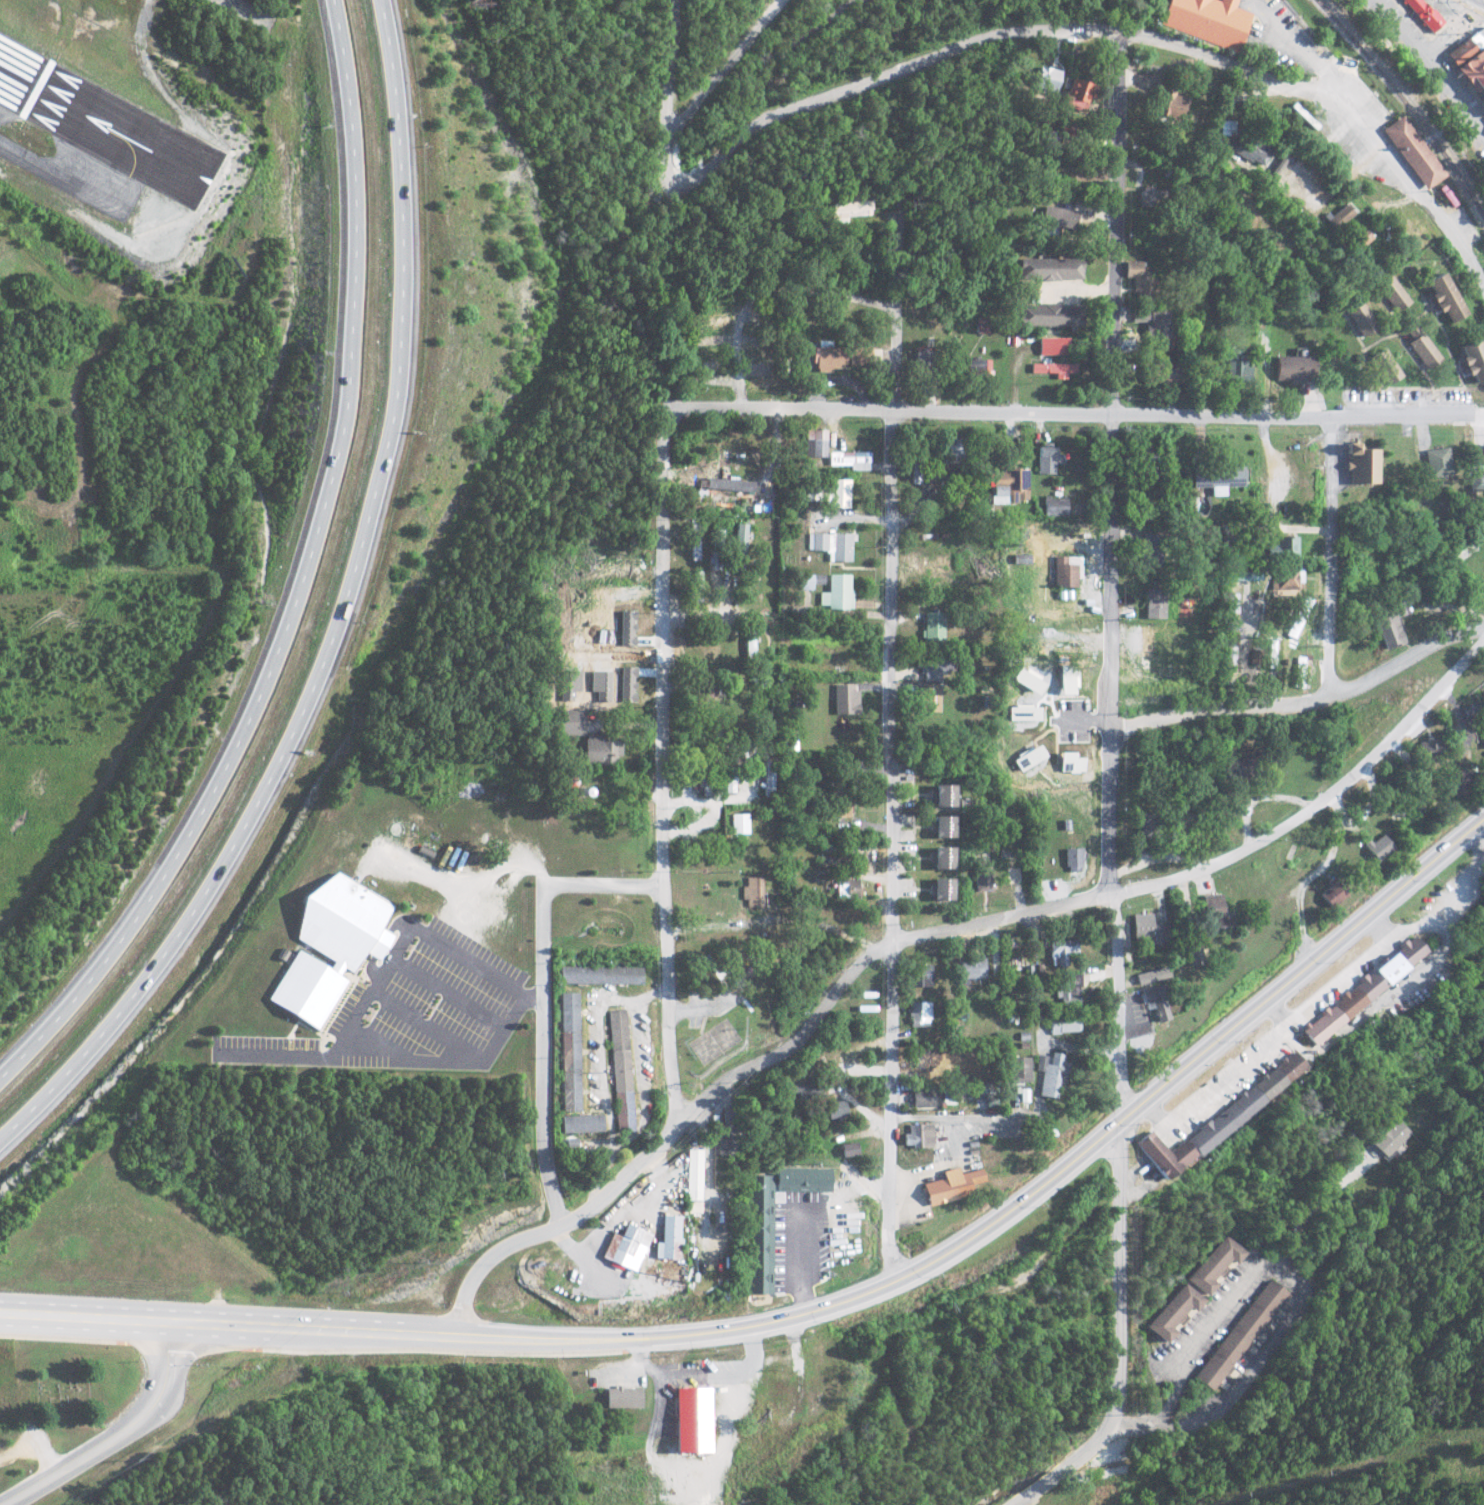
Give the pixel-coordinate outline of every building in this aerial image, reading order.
[(1161,23),(1238,52),(1252,13),(1217,0),(1169,0),(1161,23)] [(1432,32),(1443,22),(1423,0),(1403,0),(1432,32)] [(1483,103),(1483,27),(1466,39),(1454,56),(1483,103)] [(1059,70),(1037,66),(1032,87),(1053,92),(1059,70)] [(1082,112),(1091,84),(1069,77),(1060,106),(1082,112)] [(1156,115),(1183,119),(1186,95),(1159,91),(1156,115)] [(1381,128),(1400,114),(1444,176),(1425,189),(1381,128)] [(1272,146),(1233,129),(1235,124),(1225,119),(1218,132),(1231,138),(1226,149),(1263,166),(1272,146)] [(1139,188),(1138,204),(1159,205),(1160,188),(1139,188)] [(847,222),(847,216),(868,215),(867,201),(830,202),(831,223),(847,222)] [(1320,222),(1331,233),(1352,213),(1341,202),(1320,222)] [(1076,209),(1041,206),(1040,224),(1074,227),(1076,209)] [(1370,238),(1361,228),(1347,240),(1356,250),(1370,238)] [(1081,257),(1019,259),(1019,280),(1081,279),(1081,257)] [(1124,261),(1124,277),(1133,278),(1133,296),(1151,297),(1151,261),(1124,261)] [(1421,281),(1437,312),(1440,310),(1446,322),(1461,314),(1439,271),(1421,281)] [(1394,312),(1407,301),(1386,275),(1373,285),(1394,312)] [(1360,337),(1375,329),(1359,300),(1345,308),(1360,337)] [(1021,304),(1021,325),(1083,326),(1084,305),(1021,304)] [(1132,322),(1146,322),(1146,347),(1168,347),(1169,310),(1132,309),(1132,322)] [(1398,333),(1426,366),(1438,357),(1410,323),(1398,333)] [(1063,355),(1063,338),(1040,337),(1040,354),(1063,355)] [(1456,345),(1461,355),(1457,357),(1466,376),(1469,374),(1473,383),(1483,379),(1483,363),(1474,338),(1456,345)] [(816,371),(845,371),(846,347),(830,347),(830,341),(817,340),(816,371)] [(870,348),(849,347),(849,366),(870,367),(870,348)] [(1369,357),(1387,385),(1401,376),(1383,348),(1369,357)] [(915,382),(933,382),(934,351),(916,350),(915,382)] [(765,360),(764,352),(744,354),(745,362),(765,360)] [(1277,380),(1317,382),(1318,357),(1278,355),(1277,380)] [(991,359),(968,359),(968,376),(991,376),(991,359)] [(1250,361),(1228,361),(1229,385),(1251,385),(1250,361)] [(1075,364),(1032,363),(1031,373),(1056,373),(1056,379),(1068,379),(1068,373),(1075,374),(1075,364)] [(779,378),(749,378),(749,386),(779,386),(779,378)] [(806,457),(826,457),(826,430),(806,430),(806,457)] [(1351,482),(1379,483),(1379,448),(1360,448),(1360,443),(1348,442),(1348,472),(1351,472),(1351,482)] [(1038,474),(1055,474),(1055,447),(1039,446),(1038,474)] [(1429,476),(1450,474),(1447,447),(1426,450),(1429,476)] [(850,462),(851,471),(869,470),(869,451),(829,452),(829,463),(850,462)] [(1194,487),(1211,487),(1212,496),(1225,496),(1225,487),(1243,487),(1242,465),(1193,467),(1194,487)] [(1467,466),(1468,490),(1483,489),(1483,465),(1467,466)] [(1029,469),(994,469),(994,486),(992,486),(992,502),(1029,502),(1029,469)] [(753,480),(707,479),(707,490),(753,491),(753,480)] [(1067,516),(1067,498),(1045,498),(1044,515),(1067,516)] [(692,560),(700,560),(700,523),(691,523),(692,560)] [(734,572),(745,572),(747,524),(736,523),(734,572)] [(808,532),(808,550),(828,550),(828,561),(852,562),(853,534),(808,532)] [(1267,558),(1297,558),(1297,537),(1276,536),(1276,544),(1267,544),(1267,558)] [(1077,564),(1067,564),(1067,556),(1055,556),(1055,586),(1077,587),(1077,564)] [(813,590),(813,584),(824,584),(824,575),(802,574),(801,590),(813,590)] [(829,592),(820,592),(820,605),(828,605),(828,609),(851,610),(852,574),(829,574),(829,592)] [(1165,590),(1147,589),(1146,619),(1164,619),(1165,590)] [(1290,635),(1298,636),(1305,600),(1298,599),(1290,635)] [(924,643),(944,643),(944,613),(924,612),(924,643)] [(925,680),(951,681),(952,658),(922,657),(921,673),(925,673),(925,680)] [(835,685),(835,715),(857,714),(857,684),(835,685)] [(940,712),(941,685),(920,684),(919,711),(940,712)] [(1039,706),(1009,707),(1010,722),(1039,721),(1039,706)] [(556,734),(584,735),(585,711),(557,710),(556,734)] [(620,740),(600,740),(600,734),(585,734),(584,764),(619,766),(620,740)] [(1419,741),(1419,760),(1441,760),(1441,740),(1419,741)] [(1084,758),(1075,758),(1075,753),(1060,753),(1060,772),(1084,772),(1084,758)] [(933,806),(952,807),(953,785),(934,784),(933,806)] [(833,818),(849,817),(848,796),(832,797),(833,818)] [(748,814),(732,814),(732,835),(748,834),(748,814)] [(1141,814),(1140,837),(1159,837),(1159,814),(1141,814)] [(953,817),(934,816),(934,838),(953,838),(953,817)] [(1365,846),(1377,861),(1393,848),(1381,833),(1365,846)] [(953,848),(934,847),(933,869),(952,869),(953,848)] [(1082,849),(1066,849),(1066,872),(1082,872),(1082,849)] [(298,950),(329,969),(334,961),(297,938),(337,873),(393,907),(353,972),(345,967),(340,975),(349,980),(318,1029),(269,998),(298,950)] [(977,892),(993,890),(991,875),(975,877),(977,892)] [(744,907),(762,907),(762,877),(747,877),(747,886),(744,886),(744,907)] [(1347,895),(1333,877),(1327,882),(1330,886),(1319,895),(1330,908),(1347,895)] [(836,898),(861,897),(861,887),(856,887),(856,879),(836,880),(836,898)] [(952,879),(933,879),(933,901),(952,901),(952,879)] [(1223,914),(1222,895),(1203,895),(1204,915),(1223,914)] [(1153,924),(1153,914),(1134,915),(1135,944),(1170,943),(1170,924),(1153,924)] [(1428,953),(1414,936),(1318,1014),(1321,1017),(1302,1032),(1314,1045),(1428,953)] [(1068,966),(1067,953),(1078,952),(1078,940),(1051,941),(1052,966),(1068,966)] [(1187,943),(1191,967),(1203,965),(1200,941),(1187,943)] [(984,957),(957,958),(957,977),(985,976),(984,957)] [(913,987),(932,987),(932,967),(913,966),(913,987)] [(561,983),(640,985),(641,968),(561,967),(561,983)] [(1170,1020),(1160,981),(1170,979),(1167,967),(1138,974),(1146,1009),(1154,1007),(1158,1022),(1170,1020)] [(1080,973),(1065,974),(1065,983),(1056,983),(1056,998),(1061,998),(1062,1006),(1081,1006),(1080,973)] [(578,993),(561,993),(561,1111),(578,1111),(578,993)] [(912,1002),(911,1027),(931,1027),(931,1002),(912,1002)] [(632,1132),(626,1010),(609,1011),(615,1133),(632,1132)] [(1050,1020),(1050,1033),(1080,1034),(1081,1021),(1050,1020)] [(1043,1072),(1038,1096),(1054,1099),(1057,1083),(1062,1084),(1068,1055),(1052,1052),(1051,1057),(1038,1054),(1035,1071),(1043,1072)] [(1307,1070),(1294,1053),(1186,1139),(1199,1156),(1307,1070)] [(1030,1082),(1030,1057),(1011,1057),(1011,1082),(1030,1082)] [(913,1108),(934,1107),(933,1085),(913,1086),(913,1108)] [(845,1101),(827,1103),(828,1119),(846,1117),(845,1101)] [(561,1116),(562,1133),(601,1132),(601,1115),(561,1116)] [(1409,1134),(1397,1120),(1372,1144),(1384,1157),(1409,1134)] [(909,1124),(909,1134),(904,1134),(904,1147),(933,1147),(932,1124),(909,1124)] [(1165,1181),(1197,1156),(1186,1140),(1168,1153),(1152,1131),(1136,1143),(1165,1181)] [(843,1158),(859,1155),(857,1142),(841,1145),(843,1158)] [(702,1150),(688,1149),(687,1200),(700,1201),(702,1150)] [(750,1294),(774,1294),(775,1191),(830,1192),(830,1168),(778,1168),(778,1176),(751,1175),(750,1294)] [(923,1184),(928,1206),(972,1197),(969,1185),(984,1182),(981,1169),(959,1174),(958,1168),(943,1171),(945,1179),(923,1184)] [(680,1216),(662,1216),(661,1243),(655,1242),(655,1259),(679,1260),(680,1216)] [(602,1259),(636,1272),(650,1234),(625,1225),(621,1236),(612,1233),(602,1259)] [(1212,1280),(1231,1261),(1235,1264),(1245,1253),(1226,1236),(1187,1278),(1207,1297),(1218,1285),(1212,1280)] [(1192,1378),(1209,1392),(1285,1293),(1267,1280),(1192,1378)] [(1177,1333),(1172,1328),(1190,1308),(1195,1311),(1205,1301),(1186,1284),(1147,1327),(1166,1345),(1177,1333)] [(605,1408),(640,1409),(641,1389),(606,1388),(605,1408)] [(709,1389),(676,1389),(675,1453),(708,1454),(709,1389)]
